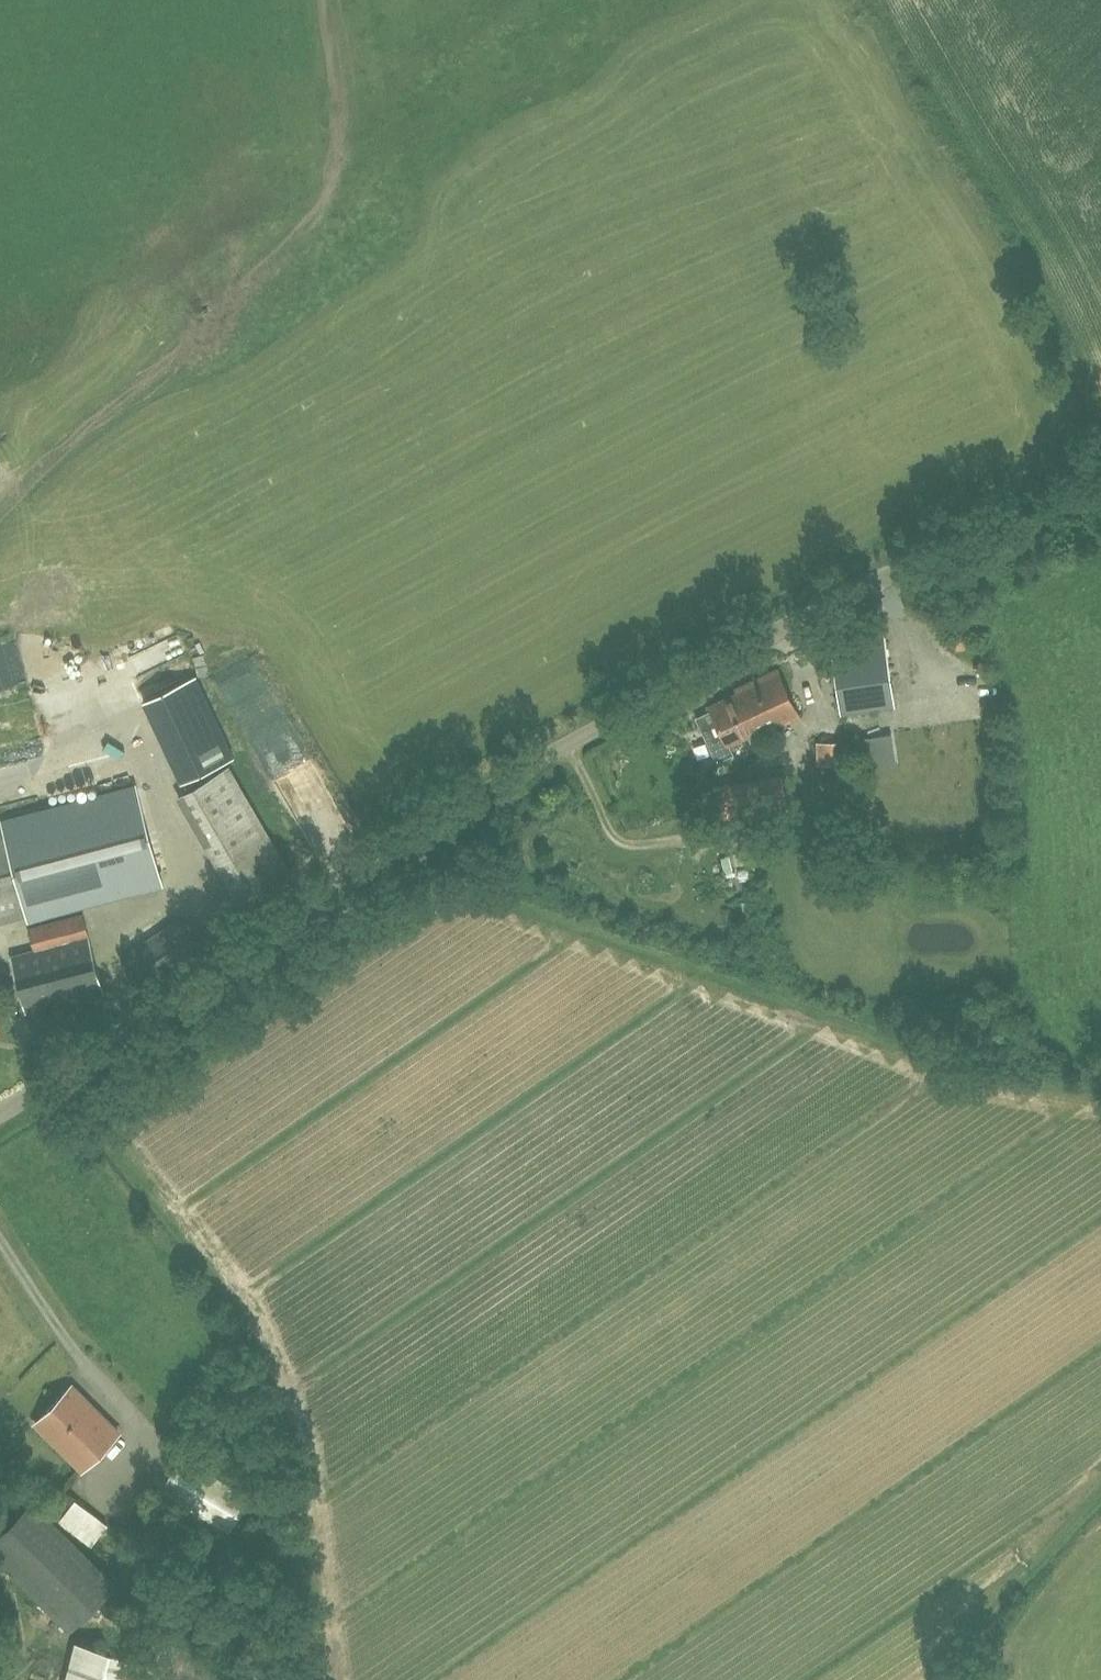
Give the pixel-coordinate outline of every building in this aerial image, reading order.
[(894,707),(885,637),(832,644),(842,714),(894,707)] [(39,663),(11,665),(13,691),(41,689),(39,663)] [(710,706),(716,719),(699,727),(716,762),(733,755),(729,746),(757,733),(758,735),(799,716),(777,670),(737,689),(738,692),(710,706)] [(224,734),(171,759),(181,782),(235,757),(224,734)] [(908,763),(907,736),(867,738),(869,765),(908,763)] [(816,742),(816,765),(846,765),(846,742),(816,742)] [(289,872),(229,767),(179,795),(205,840),(204,840),(240,901),(289,872)] [(782,774),(736,781),(742,817),(743,820),(788,813),(782,774)] [(736,781),(715,785),(721,821),(742,817),(736,781)] [(137,786),(0,822),(1,826),(0,826),(0,918),(24,912),(25,916),(162,880),(137,786)] [(26,1013),(104,993),(83,914),(30,928),(36,950),(11,956),(26,1013)] [(147,992),(205,954),(180,919),(122,956),(147,992)] [(83,1470),(119,1433),(72,1386),(36,1423),(83,1470)] [(229,1535),(251,1498),(182,1455),(159,1492),(229,1535)] [(96,1540),(100,1543),(112,1528),(75,1500),(59,1522),(91,1546),(96,1540)] [(115,1584),(34,1502),(0,1536),(0,1561),(69,1630),(115,1584)] [(67,1679),(138,1679),(143,1659),(77,1642),(67,1679)]
